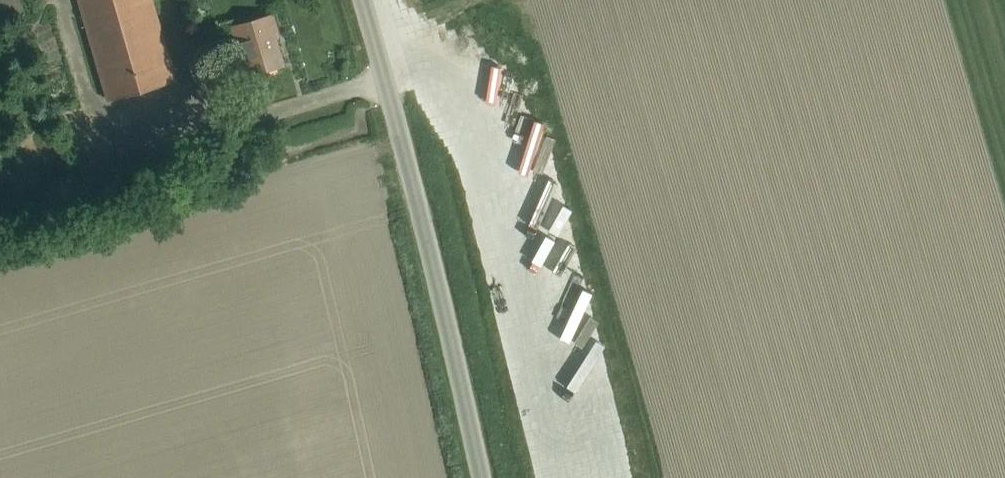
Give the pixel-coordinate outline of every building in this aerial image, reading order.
[(176,79),(153,0),(79,0),(108,99),(176,79)] [(251,75),(283,65),(274,33),(278,31),(273,14),(232,26),(242,61),(246,59),(251,75)]
